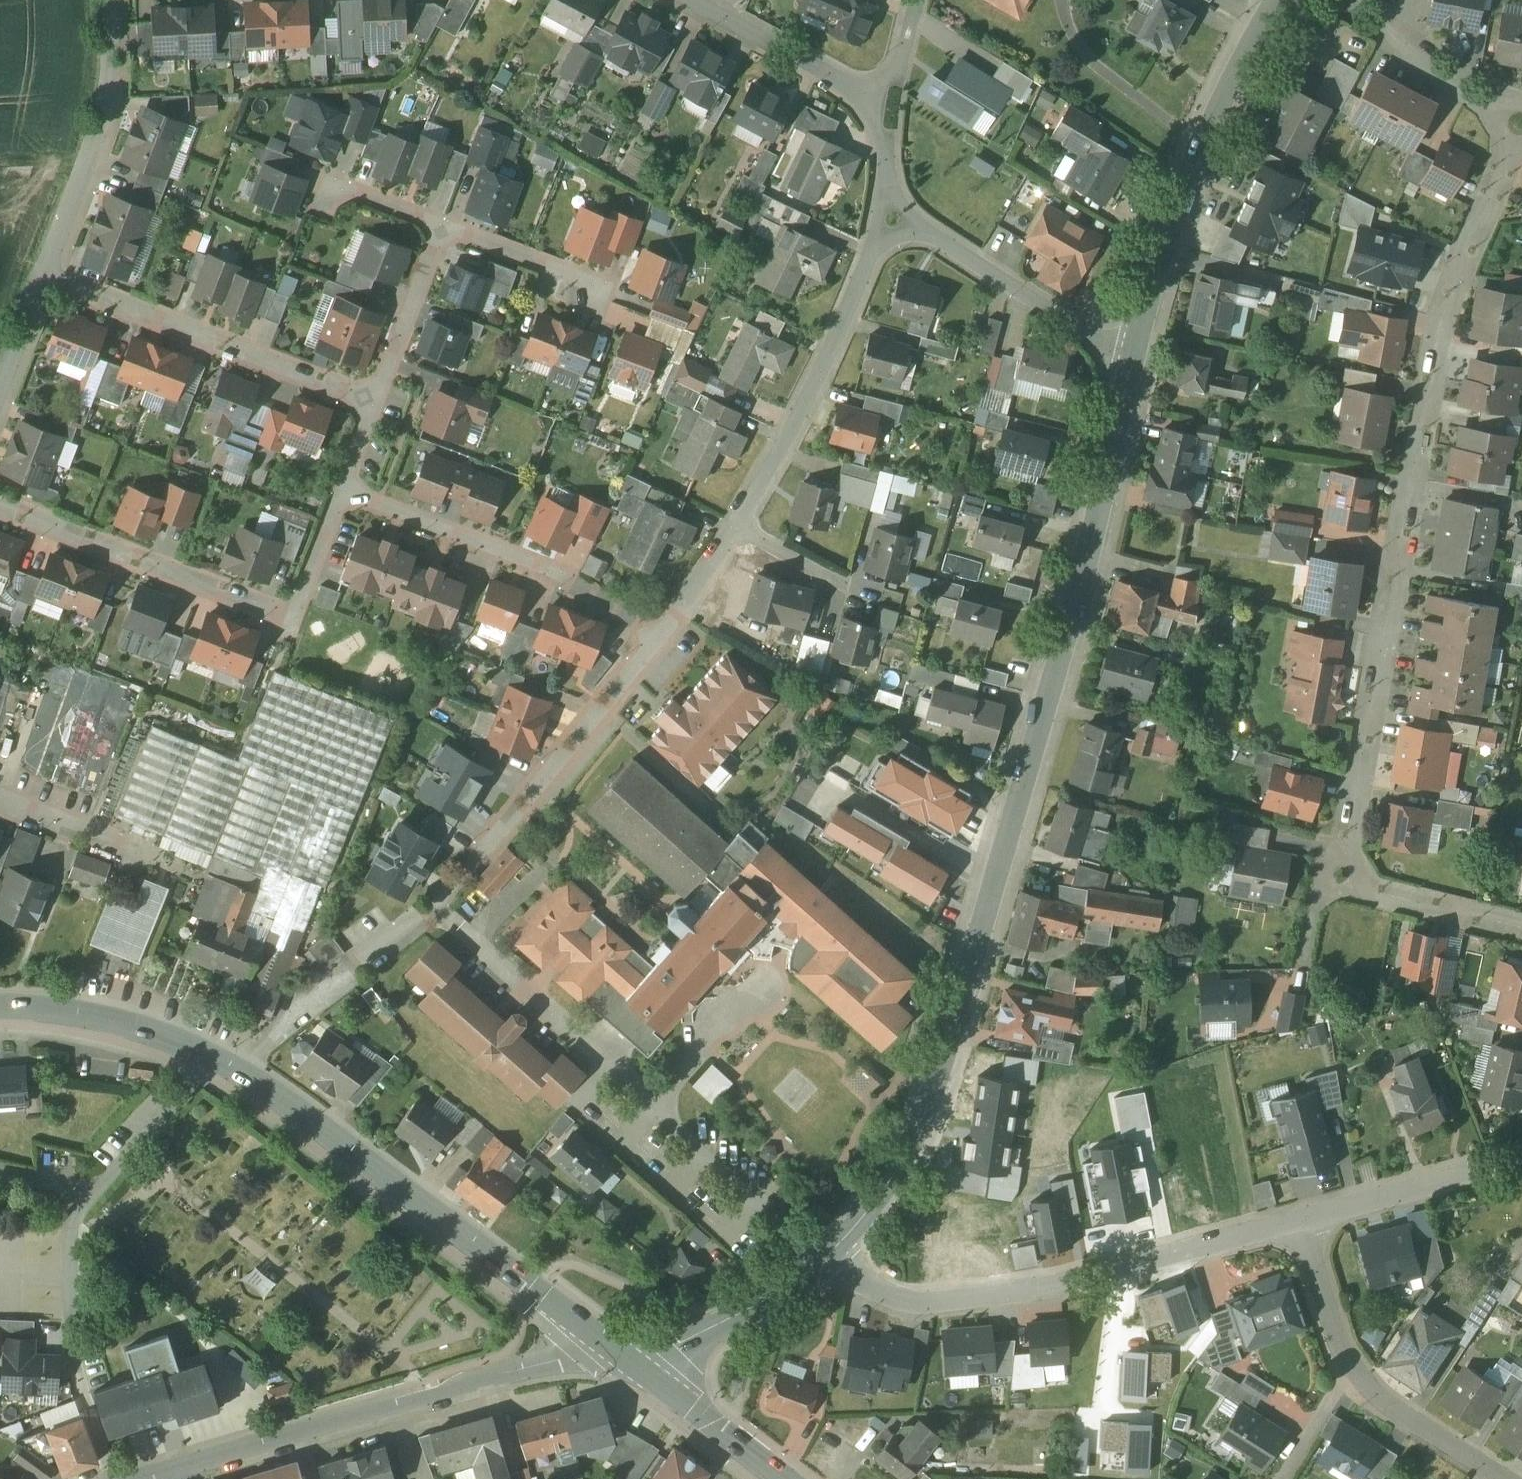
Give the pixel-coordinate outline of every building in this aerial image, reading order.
[(339,60),(363,59),(362,39),(365,39),(364,0),(336,0),(339,60)] [(365,39),(405,37),(403,0),(364,0),(365,39)] [(434,24),(454,35),(473,0),(447,0),(434,24)] [(602,0),(550,0),(544,12),(585,33),(603,0),(602,0)] [(860,0),(802,0),(800,6),(831,19),(826,29),(829,31),(830,35),(837,38),(841,36),(859,44),(868,23),(866,23),(873,7),(875,7),(860,0)] [(1014,17),(1024,0),(986,0),(1014,17)] [(1123,32),(1155,51),(1158,44),(1172,51),(1188,17),(1158,0),(1152,0),(1144,16),(1131,10),(1123,32)] [(1423,25),(1448,30),(1455,0),(1427,0),(1423,25)] [(1479,0),(1458,0),(1452,31),(1473,35),(1479,0)] [(268,4),(246,5),(248,42),(257,42),(260,45),(278,44),(276,2),(268,3),(268,4)] [(306,3),(283,4),(283,2),(276,2),(278,44),(295,43),(299,40),(308,39),(306,3)] [(193,6),(185,7),(188,54),(214,52),(212,7),(193,8),(193,6)] [(177,9),(153,10),(155,55),(188,54),(185,7),(177,7),(177,9)] [(668,35),(627,13),(626,12),(606,49),(648,72),(668,35)] [(1497,14),(1486,65),(1521,72),(1521,19),(1497,14)] [(732,63),(707,50),(693,43),(693,42),(692,41),(671,80),(687,88),(685,93),(707,105),(709,100),(713,102),(722,86),(720,85),(732,63)] [(594,56),(571,45),(546,94),(569,105),(594,56)] [(1010,90),(955,55),(940,78),(928,70),(914,93),(980,136),(1010,90)] [(1030,78),(1000,59),(990,75),(1020,94),(1030,78)] [(1434,105),(1407,91),(1407,92),(1399,88),(1399,87),(1373,73),(1350,117),(1369,127),(1372,122),(1382,127),(1379,134),(1381,135),(1384,129),(1394,134),(1392,138),(1411,148),(1434,105)] [(658,82),(644,117),(658,123),(672,87),(658,82)] [(790,105),(752,84),(734,118),(772,138),(790,105)] [(1328,107),(1288,86),(1262,136),(1288,149),(1301,157),(1328,107)] [(190,95),(191,115),(216,114),(215,94),(190,95)] [(346,111),(300,94),(280,149),(332,170),(343,144),(365,152),(383,108),(351,97),(346,111)] [(163,109),(161,114),(181,122),(185,110),(189,110),(189,95),(162,97),(163,109)] [(1114,131),(1068,104),(1047,139),(1068,151),(1052,179),(1098,206),(1122,166),(1101,153),(1114,131)] [(132,133),(174,149),(184,123),(181,122),(161,114),(148,109),(143,112),(138,126),(135,125),(132,133)] [(461,163),(476,169),(460,215),(504,230),(523,179),(498,169),(509,134),(476,122),(461,163)] [(1034,145),(1039,131),(1021,126),(1016,139),(1034,145)] [(367,171),(398,183),(412,143),(377,128),(363,157),(371,161),(367,171)] [(860,158),(801,128),(771,189),(812,209),(828,183),(845,191),(860,158)] [(583,131),(574,147),(594,157),(602,141),(583,131)] [(164,175),(174,149),(132,133),(128,142),(131,143),(125,157),(128,162),(141,167),(164,176),(164,175)] [(450,146),(417,134),(403,174),(434,188),(439,177),(452,182),(461,155),(449,151),(450,146)] [(535,142),(527,161),(548,170),(556,151),(535,142)] [(758,146),(732,197),(750,206),(776,155),(758,146)] [(1440,146),(1422,180),(1438,188),(1439,185),(1452,191),(1469,158),(1452,149),(1451,151),(1440,146)] [(307,179),(261,161),(243,200),(290,218),(307,179)] [(1304,181),(1261,162),(1229,235),(1271,254),(1304,181)] [(141,167),(135,183),(163,194),(170,177),(164,175),(164,176),(141,167)] [(163,194),(135,183),(128,201),(156,212),(163,194)] [(154,212),(103,195),(91,227),(141,246),(154,212)] [(726,205),(711,222),(730,237),(744,220),(726,205)] [(643,228),(660,233),(667,214),(650,208),(643,228)] [(610,221),(577,209),(562,251),(603,266),(608,250),(626,257),(638,222),(613,213),(610,221)] [(1097,242),(1041,210),(1023,241),(1050,256),(1037,279),(1067,296),(1097,242)] [(758,218),(751,233),(769,241),(776,226),(758,218)] [(838,249),(778,222),(749,287),(786,302),(798,276),(821,286),(838,249)] [(141,246),(91,228),(77,264),(128,284),(141,246)] [(191,250),(196,231),(186,228),(180,247),(191,250)] [(1421,245),(1359,228),(1349,269),(1360,272),(1359,276),(1398,286),(1399,282),(1410,285),(1417,259),(1421,245)] [(411,252),(359,231),(342,277),(393,297),(411,252)] [(687,267),(638,247),(623,287),(651,300),(644,315),(683,331),(690,312),(673,307),(687,267)] [(234,266),(203,254),(187,295),(215,307),(217,306),(230,274),(234,266)] [(445,265),(434,299),(477,315),(486,292),(503,299),(514,273),(479,261),(474,275),(445,265)] [(173,298),(181,275),(168,271),(160,293),(173,298)] [(943,284),(895,273),(882,314),(932,330),(943,284)] [(230,274),(214,313),(247,326),(251,314),(262,318),(271,294),(260,290),(261,286),(230,274)] [(1275,291),(1198,274),(1187,326),(1225,334),(1232,299),(1272,308),(1275,291)] [(1482,288),(1478,311),(1521,319),(1521,295),(1482,288)] [(375,345),(385,318),(330,298),(320,325),(375,345)] [(108,324),(58,307),(38,357),(81,372),(70,403),(88,410),(107,357),(97,354),(108,324)] [(473,325),(428,307),(407,357),(453,375),(473,325)] [(1404,319),(1343,307),(1334,347),(1359,353),(1357,363),(1395,369),(1404,319)] [(1478,311),(1474,335),(1518,343),(1519,334),(1521,335),(1521,319),(1478,311)] [(566,323),(536,312),(520,359),(549,370),(566,323)] [(792,346),(742,322),(712,381),(747,398),(761,369),(777,377),(792,346)] [(549,370),(578,380),(594,333),(566,323),(549,370)] [(375,345),(320,325),(310,353),(364,373),(375,345)] [(663,349),(615,331),(599,376),(645,394),(663,349)] [(125,332),(108,377),(139,390),(158,344),(125,332)] [(911,343),(867,333),(855,373),(901,385),(911,343)] [(915,351),(952,358),(955,345),(918,338),(915,351)] [(505,360),(516,361),(516,341),(505,341),(505,360)] [(1065,355),(1017,343),(1009,379),(1057,391),(1065,355)] [(191,355),(160,345),(141,392),(173,403),(191,355)] [(1213,358),(1182,351),(1175,384),(1206,391),(1213,358)] [(1474,359),(1470,381),(1470,382),(1516,390),(1520,391),(1521,382),(1521,376),(1517,375),(1518,367),(1474,359)] [(258,388),(218,372),(194,432),(221,442),(218,451),(248,463),(270,404),(254,399),(258,388)] [(1470,381),(1466,381),(1462,403),(1508,411),(1509,403),(1514,403),(1516,390),(1470,382),(1470,381)] [(490,407),(431,384),(413,429),(460,447),(468,426),(481,430),(490,407)] [(1393,397),(1338,387),(1328,445),(1381,454),(1393,397)] [(740,415),(699,396),(664,466),(699,485),(716,454),(733,463),(746,438),(731,431),(740,415)] [(282,410),(272,406),(257,449),(274,455),(278,446),(309,459),(326,411),(286,397),(282,410)] [(884,411),(835,397),(820,443),(871,458),(884,411)] [(66,435),(15,417),(3,447),(54,467),(66,435)] [(1147,468),(1179,475),(1188,434),(1156,427),(1147,468)] [(1193,437),(1214,439),(1215,429),(1194,428),(1193,437)] [(1506,436),(1462,428),(1458,450),(1504,458),(1504,459),(1509,460),(1511,445),(1505,444),(1506,436)] [(1045,443),(995,434),(987,465),(1038,477),(1045,443)] [(1458,450),(1454,449),(1450,472),(1496,480),(1497,472),(1502,472),(1504,459),(1504,458),(1458,450)] [(4,450),(0,461),(0,478),(44,494),(54,468),(4,450)] [(463,465),(424,451),(406,494),(437,508),(442,499),(448,501),(463,465)] [(465,465),(450,501),(456,503),(454,512),(483,522),(501,479),(465,465)] [(1179,475),(1147,468),(1139,504),(1187,513),(1194,477),(1179,475)] [(1377,479),(1324,468),(1313,527),(1368,538),(1377,479)] [(161,497),(124,484),(108,527),(155,542),(161,523),(185,531),(199,495),(167,482),(161,497)] [(1025,511),(1051,516),(1057,487),(1031,482),(1025,511)] [(833,494),(800,484),(788,522),(821,532),(833,494)] [(571,509),(536,492),(518,534),(561,551),(570,538),(594,550),(612,511),(577,495),(571,509)] [(613,514),(630,521),(611,565),(651,581),(665,545),(686,552),(695,526),(621,494),(613,514)] [(1439,497),(1435,521),(1500,534),(1505,509),(1439,497)] [(1021,526),(970,514),(959,549),(1013,563),(1021,526)] [(1435,521),(1430,545),(1496,558),(1500,534),(1435,521)] [(285,542),(235,524),(218,573),(266,591),(285,542)] [(915,534),(872,524),(857,572),(902,586),(915,534)] [(1309,537),(1268,531),(1262,562),(1301,567),(1303,557),(1306,557),(1309,537)] [(0,532),(0,579),(8,582),(25,541),(0,532)] [(405,553),(351,533),(334,579),(388,599),(402,561),(405,553)] [(1521,561),(1521,534),(1515,533),(1510,559),(1521,561)] [(1430,545),(1425,570),(1491,582),(1496,558),(1430,545)] [(74,560),(45,550),(27,596),(56,608),(74,560)] [(598,579),(606,562),(585,554),(578,571),(598,579)] [(1306,557),(1303,557),(1301,567),(1292,610),(1350,620),(1358,565),(1306,557)] [(388,599),(385,606),(447,628),(464,583),(402,561),(388,599)] [(78,562),(59,610),(88,621),(106,572),(78,562)] [(1512,565),(1507,613),(1521,614),(1521,566),(1512,565)] [(785,578),(754,570),(739,618),(804,636),(814,600),(783,593),(785,578)] [(1165,592),(1108,580),(1097,622),(1147,636),(1151,617),(1192,628),(1203,583),(1171,575),(1165,592)] [(524,592),(483,577),(469,619),(510,632),(524,592)] [(312,603),(331,609),(336,591),(317,585),(312,603)] [(116,626),(141,635),(132,657),(167,673),(180,639),(162,632),(172,600),(132,586),(116,626)] [(999,607),(952,593),(940,637),(987,651),(999,607)] [(1501,607),(1425,593),(1421,612),(1440,616),(1439,624),(1421,621),(1417,640),(1434,643),(1431,660),(1413,657),(1409,677),(1430,682),(1429,688),(1408,685),(1402,717),(1437,723),(1439,713),(1480,720),(1501,607)] [(570,611),(540,602),(524,650),(553,660),(570,611)] [(230,621),(202,611),(184,659),(211,669),(230,621)] [(602,623),(572,612),(555,659),(587,671),(602,623)] [(877,624),(838,615),(826,661),(865,671),(877,624)] [(257,632),(230,621),(211,669),(239,680),(257,632)] [(478,624),(475,635),(497,641),(500,630),(478,624)] [(1344,637),(1292,627),(1273,718),(1328,727),(1344,637)] [(1155,662),(1097,650),(1088,689),(1147,703),(1155,662)] [(770,702),(722,658),(673,711),(665,704),(648,723),(655,729),(644,742),(692,786),(770,702)] [(1002,687),(1007,674),(981,666),(977,679),(1002,687)] [(236,761),(148,725),(109,820),(257,880),(263,869),(322,891),(392,721),(273,673),(236,761)] [(553,703),(503,685),(491,716),(541,733),(553,703)] [(1002,707),(922,686),(914,723),(957,733),(954,749),(990,758),(1002,707)] [(541,735),(489,717),(479,747),(530,765),(541,735)] [(1125,730),(1081,720),(1062,788),(1104,802),(1125,730)] [(1152,729),(1151,731),(1139,728),(1134,753),(1172,761),(1177,734),(1152,729)] [(1449,728),(1447,738),(1446,745),(1474,750),(1477,732),(1449,728)] [(1447,738),(1401,730),(1392,784),(1438,792),(1446,745),(1447,738)] [(678,894),(722,843),(629,762),(585,814),(678,894)] [(1322,782),(1265,768),(1255,814),(1312,828),(1322,782)] [(973,795),(906,773),(895,805),(925,815),(921,827),(958,839),(973,795)] [(377,799),(393,805),(397,795),(381,788),(377,799)] [(1113,816),(1056,799),(1041,850),(1098,867),(1113,816)] [(1430,825),(1469,832),(1473,811),(1434,804),(1432,817),(1430,825)] [(1432,817),(1391,809),(1385,846),(1425,853),(1430,825),(1432,817)] [(393,818),(359,881),(404,907),(440,846),(393,818)] [(851,869),(867,843),(849,832),(833,858),(851,869)] [(911,979),(758,843),(648,965),(619,998),(655,1030),(766,906),(816,951),(791,978),(872,1051),(905,1014),(890,1001),(911,979)] [(1292,854),(1231,845),(1223,896),(1285,908),(1292,854)] [(518,864),(503,851),(471,888),(485,901),(518,864)] [(109,863),(76,852),(68,876),(101,887),(109,863)] [(945,863),(910,852),(905,867),(889,859),(879,875),(899,886),(897,893),(932,904),(945,863)] [(3,866),(0,874),(0,922),(34,936),(56,887),(3,866)] [(253,897),(204,879),(189,919),(262,946),(246,988),(238,1007),(242,1009),(270,1019),(319,891),(263,869),(253,897)] [(564,875),(504,940),(639,1061),(660,1041),(616,1000),(648,965),(591,914),(598,907),(564,875)] [(128,907),(103,898),(86,942),(138,962),(166,887),(139,877),(128,907)] [(1076,909),(1015,893),(1002,944),(1038,953),(1044,932),(1069,939),(1076,909)] [(1170,924),(1186,926),(1190,898),(1174,896),(1170,924)] [(189,919),(173,960),(246,988),(262,946),(189,919)] [(1443,939),(1405,932),(1396,976),(1415,980),(1413,990),(1449,997),(1456,962),(1439,958),(1443,939)] [(328,935),(307,945),(317,965),(338,954),(328,935)] [(415,993),(406,1003),(521,1104),(528,1095),(549,1110),(580,1074),(451,973),(458,965),(427,939),(395,974),(415,993)] [(1493,958),(1478,1018),(1521,1029),(1521,964),(1493,958)] [(1251,971),(1194,970),(1193,1032),(1250,1031),(1251,971)] [(1101,996),(1123,994),(1122,974),(1100,976),(1101,996)] [(1072,1007),(1001,993),(992,1036),(1031,1044),(1035,1027),(1067,1033),(1072,1007)] [(1287,993),(1284,1027),(1300,1029),(1303,995),(1287,993)] [(288,1063),(314,1082),(344,1043),(320,1025),(288,1063)] [(1493,1032),(1461,1025),(1458,1039),(1490,1046),(1493,1032)] [(1398,1049),(1403,1061),(1428,1050),(1423,1038),(1398,1049)] [(314,1082),(340,1101),(368,1062),(344,1043),(314,1082)] [(1490,1046),(1478,1099),(1520,1108),(1521,1099),(1521,1054),(1490,1046)] [(708,1063),(688,1086),(709,1105),(729,1083),(708,1063)] [(12,1069),(12,1071),(0,1072),(0,1103),(27,1101),(24,1068),(12,1069)] [(1314,1088),(1271,1100),(1293,1177),(1336,1165),(1314,1088)] [(1418,1094),(1398,1102),(1410,1134),(1447,1120),(1435,1088),(1418,1094)] [(413,1098),(386,1130),(427,1162),(455,1129),(413,1098)] [(452,1138),(468,1150),(483,1128),(467,1117),(452,1138)] [(570,1130),(542,1156),(583,1197),(613,1168),(570,1130)] [(472,1155),(446,1189),(490,1222),(516,1186),(472,1155)] [(1253,1206),(1272,1203),(1269,1181),(1249,1184),(1253,1206)] [(602,1221),(613,1206),(598,1196),(588,1211),(602,1221)] [(1406,1217),(1408,1228),(1420,1274),(1441,1269),(1426,1212),(1406,1217)] [(1408,1228),(1356,1240),(1368,1294),(1421,1282),(1420,1274),(1408,1228)] [(680,1243),(661,1260),(685,1286),(704,1269),(680,1243)] [(1508,1281),(1520,1288),(1521,1285),(1521,1257),(1508,1281)] [(247,1268),(241,1284),(263,1292),(268,1275),(247,1268)] [(1255,1292),(1228,1302),(1240,1336),(1278,1323),(1282,1334),(1304,1327),(1288,1282),(1281,1284),(1277,1273),(1275,1274),(1276,1277),(1254,1284),(1253,1281),(1251,1282),(1255,1292)] [(1172,1286),(1133,1300),(1146,1332),(1183,1318),(1172,1286)] [(1499,1294),(1489,1287),(1470,1313),(1480,1320),(1499,1294)] [(1456,1332),(1420,1310),(1383,1370),(1419,1393),(1456,1332)] [(1063,1321),(1029,1324),(1032,1363),(1066,1360),(1065,1344),(1067,1342),(1066,1328),(1064,1326),(1063,1321)] [(985,1327),(941,1331),(944,1367),(988,1363),(985,1327)] [(0,1333),(0,1394),(54,1400),(58,1359),(26,1357),(27,1334),(0,1333)] [(912,1342),(882,1336),(881,1339),(880,1344),(881,1344),(874,1382),(875,1382),(904,1387),(912,1342)] [(131,1380),(87,1394),(102,1439),(168,1418),(172,1430),(214,1417),(199,1368),(176,1375),(165,1337),(122,1350),(131,1380)] [(880,1344),(852,1339),(843,1384),(874,1389),(875,1382),(874,1382),(881,1344),(880,1344)] [(1117,1398),(1143,1399),(1144,1380),(1171,1380),(1172,1351),(1118,1349),(1117,1398)] [(1067,1384),(1067,1365),(1048,1365),(1048,1384),(1067,1384)] [(1498,1392),(1462,1369),(1440,1404),(1476,1427),(1498,1392)] [(816,1387),(779,1373),(767,1405),(804,1419),(816,1387)] [(273,1405),(295,1391),(289,1382),(267,1395),(273,1405)] [(613,1445),(598,1394),(554,1408),(566,1447),(569,1458),(613,1445)] [(1231,1403),(1209,1439),(1244,1460),(1239,1468),(1258,1478),(1259,1478),(1286,1434),(1231,1403)] [(1500,1441),(1521,1455),(1521,1406),(1500,1441)] [(566,1447),(554,1408),(501,1423),(512,1463),(566,1447)] [(33,1433),(51,1478),(63,1478),(99,1465),(80,1416),(33,1433)] [(967,1437),(989,1436),(988,1419),(966,1420),(967,1437)] [(1118,1471),(1148,1472),(1150,1422),(1099,1420),(1098,1448),(1119,1449),(1118,1471)] [(425,1437),(436,1475),(467,1467),(470,1478),(504,1478),(488,1421),(425,1437)] [(936,1439),(914,1422),(896,1444),(888,1438),(871,1459),(897,1478),(904,1478),(936,1439)] [(1338,1424),(1315,1464),(1327,1470),(1331,1464),(1358,1478),(1361,1478),(1363,1475),(1379,1447),(1338,1424)] [(672,1442),(646,1477),(649,1478),(698,1478),(706,1467),(672,1442)] [(309,1467),(313,1478),(397,1478),(386,1443),(309,1467)] [(1379,1447),(1363,1475),(1369,1478),(1381,1478),(1394,1456),(1379,1447)] [(234,1477),(235,1478),(300,1478),(294,1459),(234,1477)]
